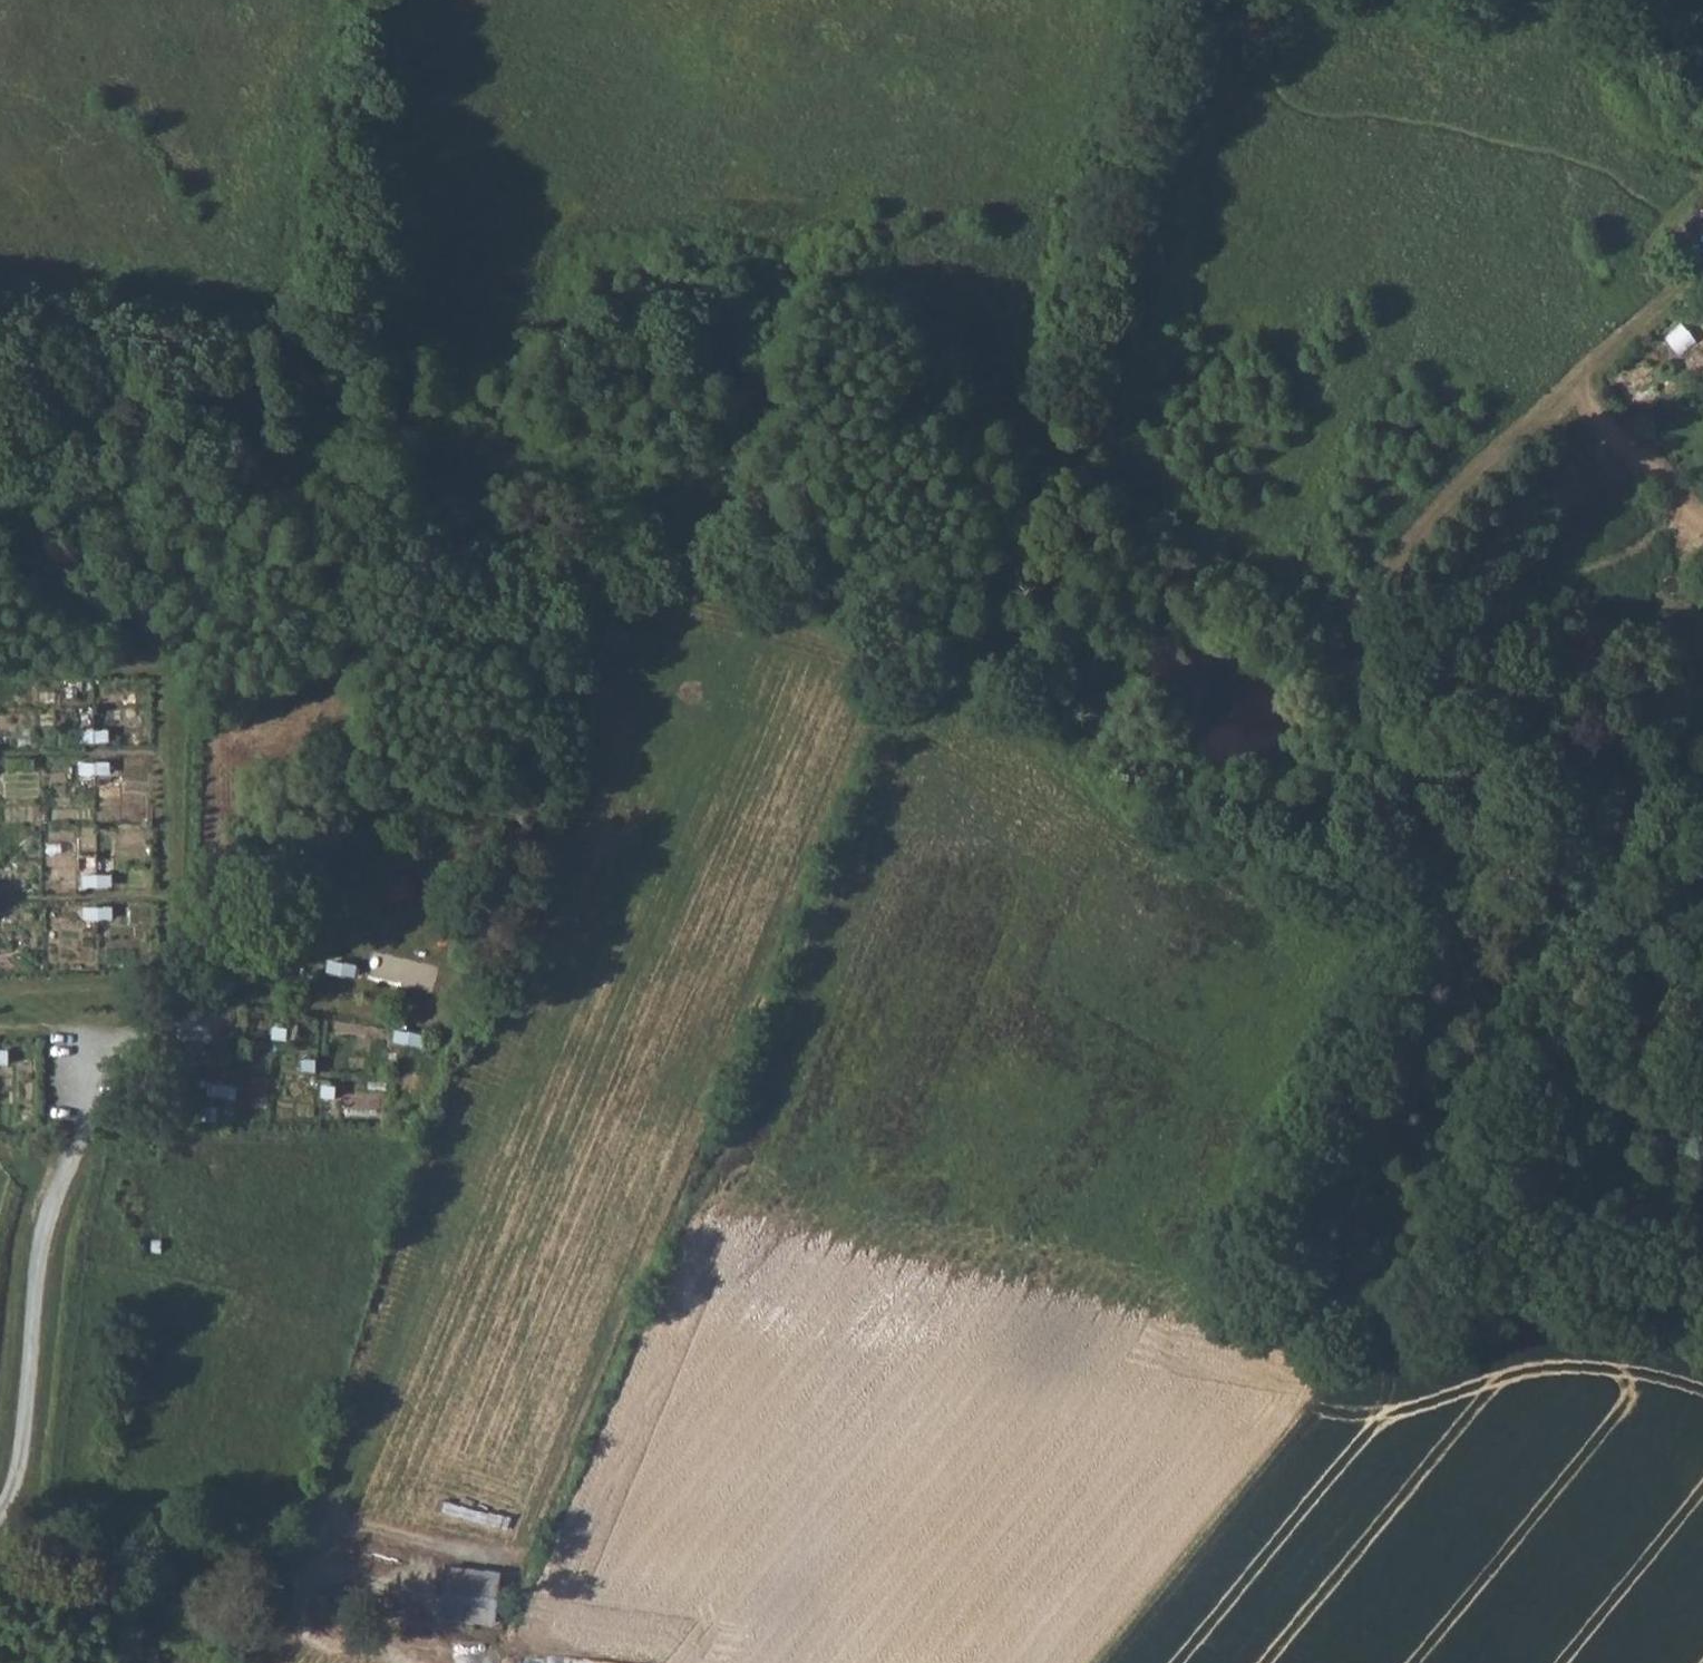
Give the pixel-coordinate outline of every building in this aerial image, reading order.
[(446,1617),(498,1621),(503,1568),(451,1563),(446,1617)]
